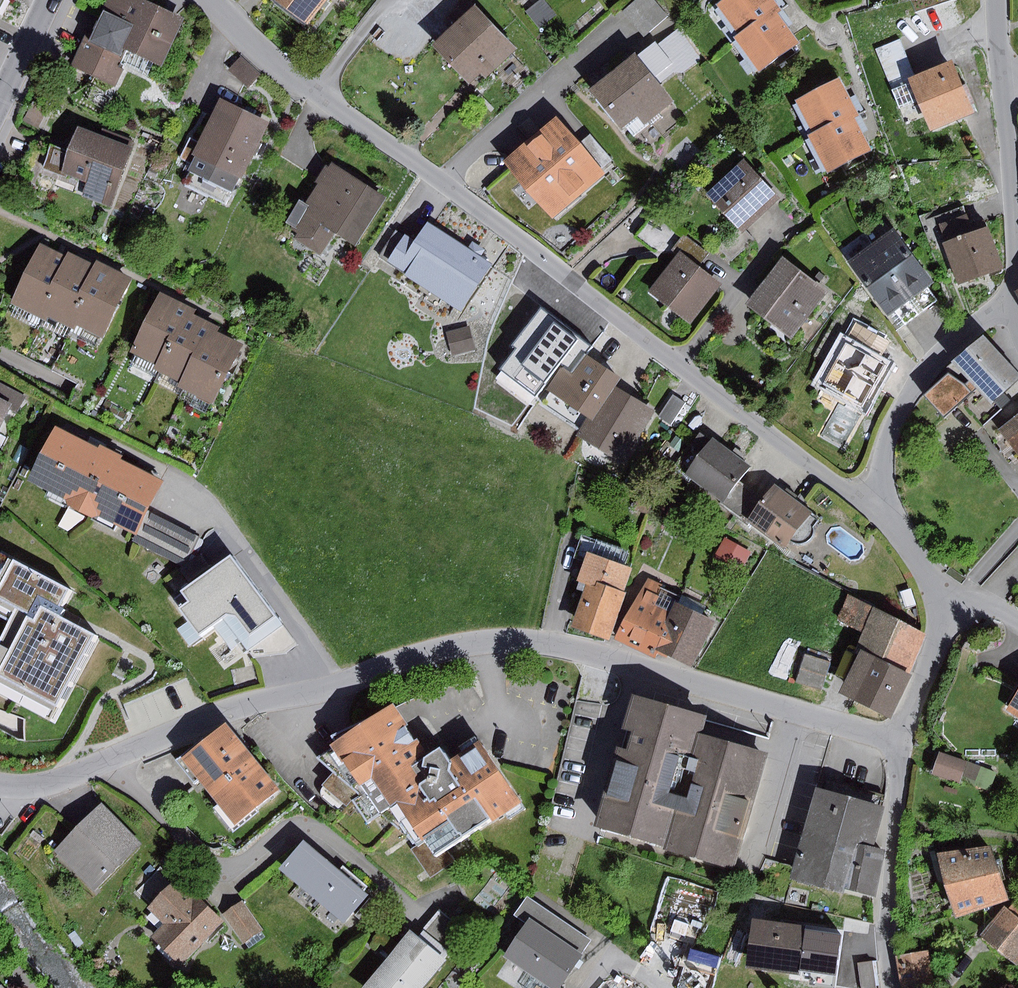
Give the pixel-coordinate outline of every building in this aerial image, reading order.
[(92,36),(86,34),(72,66),(114,84),(128,52),(163,67),(185,17),(146,0),(108,0),(92,36)] [(308,24),(326,0),(275,0),(308,24)] [(526,11),(539,28),(557,14),(546,0),(540,0),(526,11)] [(775,10),(779,7),(774,0),(723,0),(717,5),(740,36),(775,10)] [(477,6),(434,46),(470,84),(482,73),(487,77),(517,49),(477,6)] [(740,36),(736,38),(760,71),(799,43),(775,10),(740,36)] [(702,59),(679,29),(656,46),(676,72),(676,73),(684,73),(702,59)] [(890,86),(915,76),(900,38),(875,49),(890,86)] [(676,72),(656,46),(653,44),(637,57),(660,85),(676,72)] [(635,54),(592,90),(646,155),(665,139),(650,121),(674,101),(660,85),(637,57),(635,54)] [(240,57),(229,69),(247,86),(258,74),(240,57)] [(915,76),(890,86),(899,109),(920,100),(933,130),(975,113),(953,60),(915,76)] [(797,98),(814,132),(853,112),(857,110),(840,76),(797,98)] [(269,122),(222,100),(201,143),(191,163),(183,181),(229,204),(269,122)] [(48,110),(33,102),(22,121),(37,129),(48,110)] [(814,132),(810,134),(829,171),(872,149),(853,112),(814,132)] [(557,118),(504,161),(552,218),(604,174),(557,118)] [(132,148),(81,130),(72,154),(51,147),(43,170),(85,185),(81,196),(111,207),(132,148)] [(191,163),(201,143),(190,139),(181,158),(191,163)] [(745,161),(708,195),(738,228),(741,232),(779,197),(745,161)] [(387,198),(332,163),(306,202),(300,200),(286,222),(298,230),(292,238),(321,257),(336,233),(356,246),(387,198)] [(945,244),(975,233),(965,206),(928,219),(938,247),(945,244)] [(673,247),(683,234),(655,212),(637,235),(655,249),(673,247)] [(468,248),(427,221),(413,241),(396,267),(463,312),(493,266),(480,258),(485,250),(472,241),(468,248)] [(894,227),(870,245),(910,300),(934,283),(894,227)] [(741,232),(738,228),(717,245),(731,261),(752,244),(741,232)] [(975,233),(945,244),(960,284),(1004,268),(989,228),(975,233)] [(396,267),(413,241),(396,230),(379,256),(396,267)] [(689,260),(699,268),(710,255),(683,234),(673,247),(680,252),(689,260)] [(40,244),(12,304),(42,318),(44,314),(70,258),(40,244)] [(910,300),(870,245),(847,261),(887,316),(910,300)] [(680,252),(649,292),(691,325),(722,286),(699,268),(689,260),(680,252)] [(73,254),(70,258),(44,314),(72,327),(74,323),(101,268),(73,254)] [(827,293),(784,259),(748,305),(792,338),(827,293)] [(103,263),(101,268),(74,323),(103,338),(133,278),(103,263)] [(191,308),(161,294),(133,354),(163,368),(189,313),(191,308)] [(572,377),(589,354),(602,337),(559,305),(529,345),(562,369),(572,377)] [(189,313),(163,368),(161,372),(189,386),(216,330),(218,326),(189,313)] [(857,322),(848,339),(882,357),(891,341),(857,322)] [(470,327),(447,331),(452,355),(475,350),(470,327)] [(216,330),(189,386),(187,390),(217,404),(245,344),(216,330)] [(952,361),(930,385),(933,388),(925,394),(946,415),(963,400),(984,426),(1000,411),(1010,422),(1017,416),(1017,374),(984,336),(952,361)] [(848,339),(845,337),(818,386),(865,411),(892,363),(882,357),(848,339)] [(621,376),(589,354),(572,377),(562,369),(548,389),(592,419),(599,409),(615,385),(621,376)] [(13,403),(20,407),(26,396),(0,383),(0,396),(13,403)] [(657,409),(615,385),(599,409),(592,419),(581,438),(624,464),(657,409)] [(673,395),(659,417),(672,425),(685,403),(673,395)] [(13,403),(0,396),(0,427),(13,403)] [(1002,428),(1017,448),(1017,416),(1010,422),(1002,428)] [(98,447),(56,425),(28,479),(66,499),(68,507),(92,517),(99,516),(136,534),(163,480),(121,459),(124,454),(112,448),(100,442),(98,447)] [(711,438),(685,474),(722,501),(738,481),(749,465),(711,438)] [(763,500),(738,481),(722,501),(720,505),(745,524),(747,521),(763,500)] [(763,500),(747,521),(783,548),(791,539),(794,542),(798,543),(802,543),(805,542),(810,540),(813,536),(816,533),(814,527),(819,520),(775,484),(763,500)] [(197,536),(152,512),(136,542),(181,566),(197,536)] [(755,555),(726,539),(715,559),(744,575),(755,555)] [(633,567),(588,552),(578,580),(587,583),(572,626),(608,638),(633,567)] [(0,554),(0,616),(9,621),(0,639),(0,693),(51,719),(95,635),(57,615),(59,611),(70,590),(0,554)] [(230,556),(174,599),(200,634),(222,617),(247,651),(282,625),(230,556)] [(662,585),(648,579),(616,639),(655,659),(658,651),(677,603),(680,597),(661,588),(662,585)] [(911,589),(898,593),(903,607),(915,603),(911,589)] [(856,648),(860,649),(908,673),(927,634),(848,595),(836,619),(864,632),(856,648)] [(715,620),(677,603),(658,651),(692,667),(715,620)] [(908,673),(860,649),(839,691),(892,717),(912,676),(908,673)] [(805,654),(797,683),(824,691),(832,662),(805,654)] [(1006,710),(1017,718),(1017,692),(1006,710)] [(706,717),(633,695),(594,827),(664,847),(664,850),(735,871),(770,752),(701,732),(706,717)] [(394,703),(332,744),(380,814),(392,806),(418,846),(426,840),(438,857),(520,802),(479,741),(450,761),(441,747),(429,755),(394,703)] [(225,723),(182,758),(236,824),(279,790),(225,723)] [(939,752),(931,773),(959,783),(966,762),(939,752)] [(969,763),(962,781),(990,791),(997,772),(969,763)] [(886,806),(818,787),(791,879),(845,892),(846,888),(876,897),(885,850),(875,849),(886,806)] [(102,805),(55,851),(95,891),(142,845),(102,805)] [(304,841),(280,869),(344,924),(368,896),(363,891),(367,886),(343,865),(338,870),(304,841)] [(992,846),(936,854),(956,917),(1010,900),(992,846)] [(179,877),(149,908),(165,923),(151,937),(181,966),(225,922),(179,877)] [(531,919),(583,954),(592,940),(528,896),(518,910),(531,919)] [(982,936),(1017,964),(1017,898),(1009,910),(1004,907),(982,936)] [(243,900),(224,912),(244,942),(263,930),(243,900)] [(439,909),(422,929),(449,952),(466,932),(439,909)] [(794,975),(801,925),(753,918),(746,968),(794,975)] [(505,956),(551,987),(558,987),(559,987),(583,954),(531,919),(505,956)] [(847,931),(801,925),(794,975),(840,981),(847,931)] [(362,987),(424,987),(447,960),(410,930),(362,987)] [(897,956),(903,987),(935,987),(928,951),(897,956)] [(857,963),(860,987),(877,987),(874,961),(857,963)]
